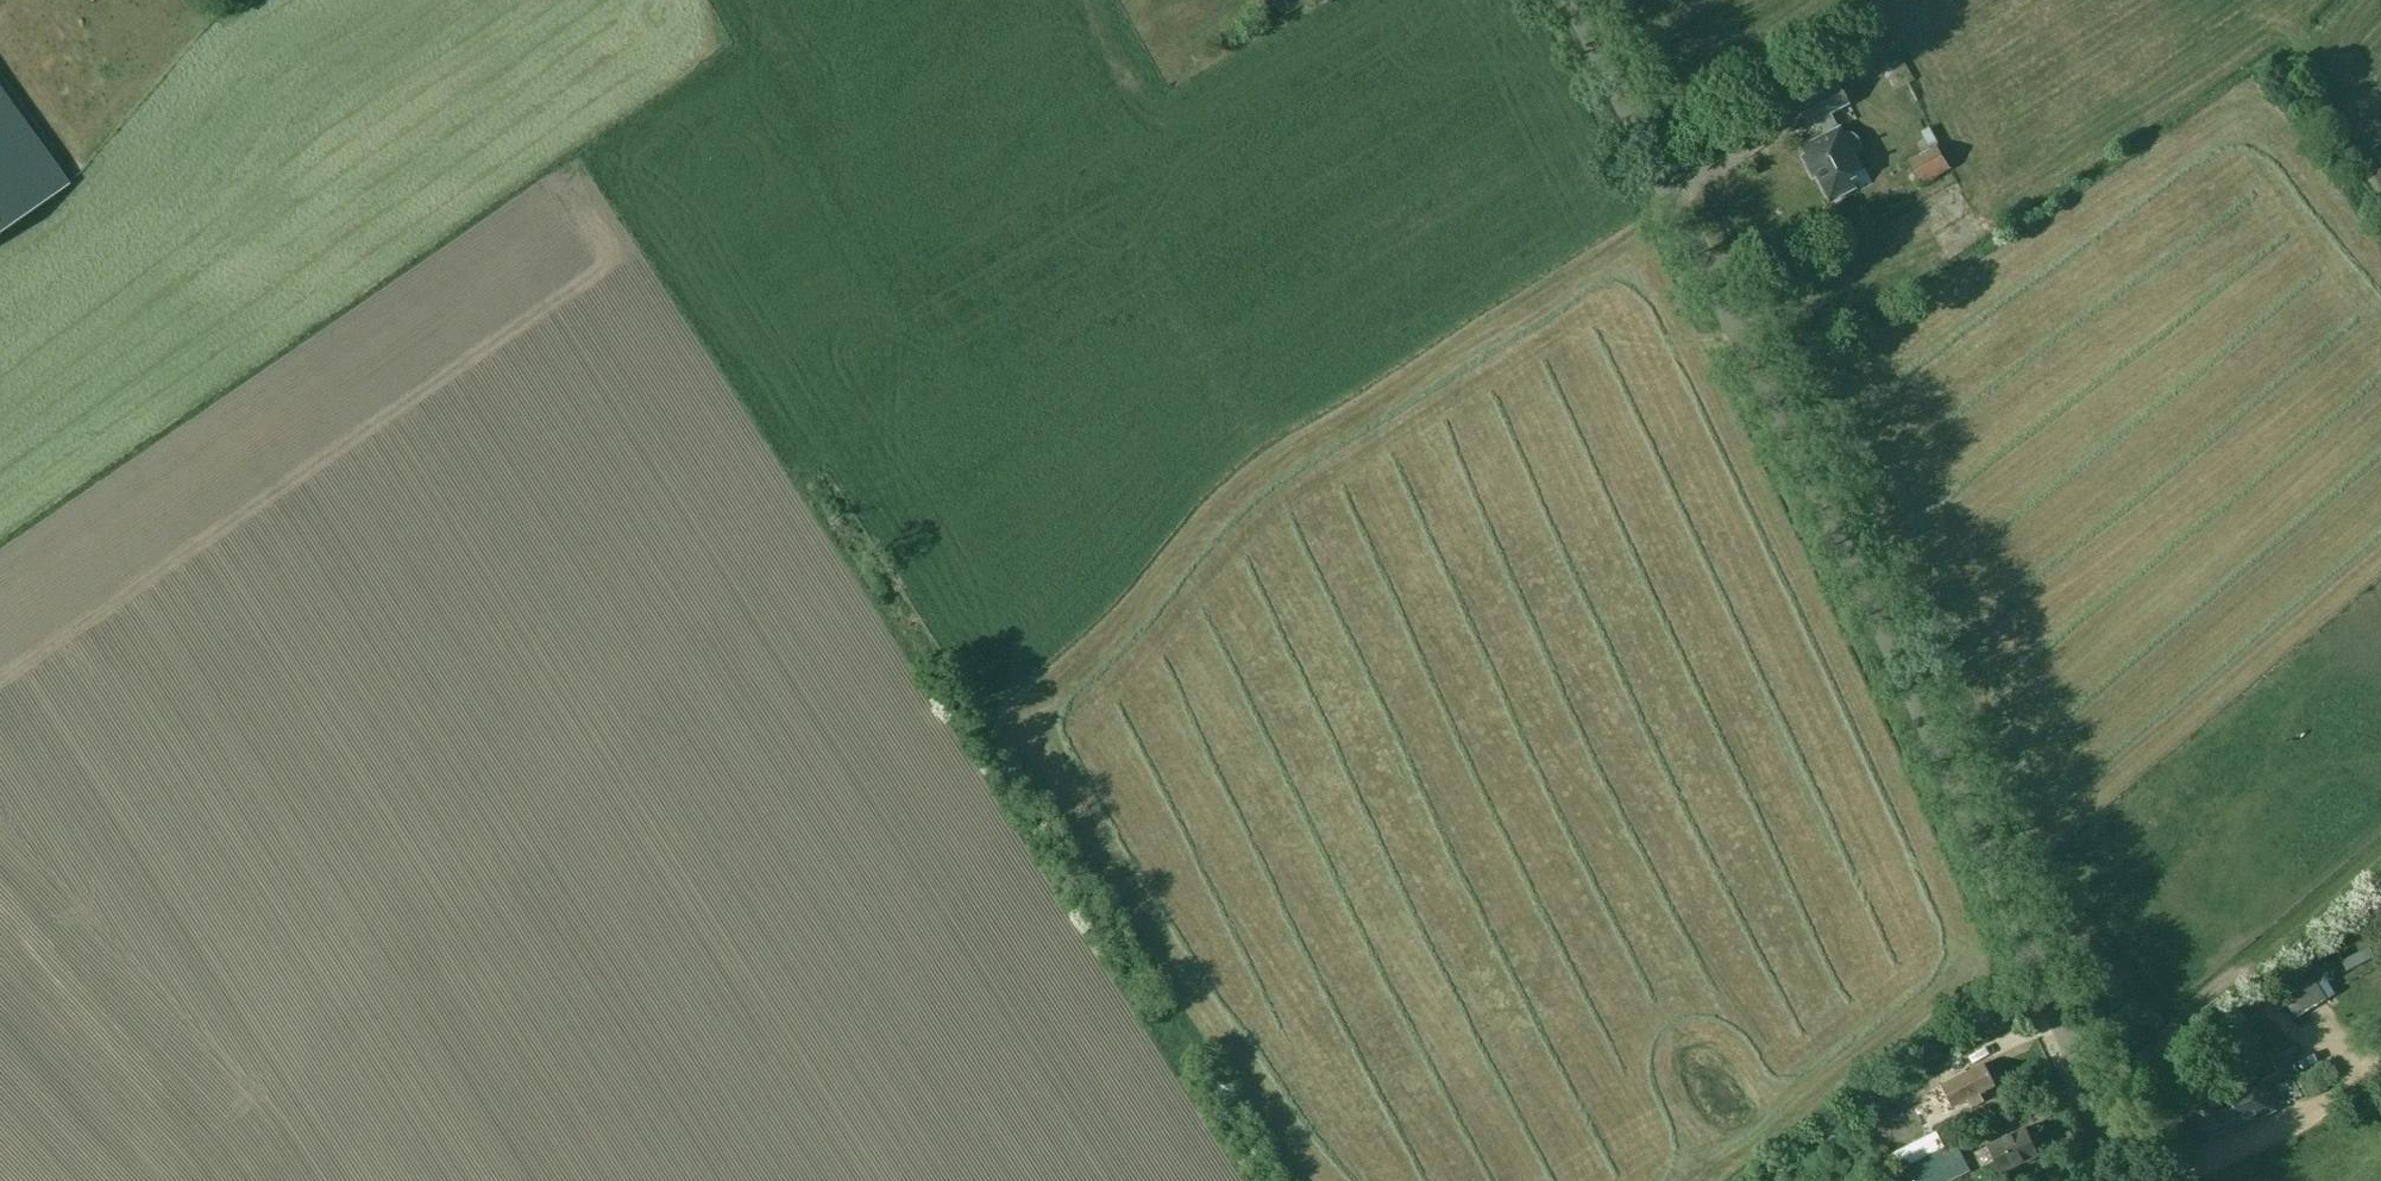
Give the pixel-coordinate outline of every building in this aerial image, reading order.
[(1274,4),(1282,16),(1300,3),(1297,0),(1280,0),(1274,4)] [(1806,123),(1817,118),(1824,133),(1800,145),(1804,154),(1801,156),(1811,175),(1814,173),(1828,200),(1853,187),(1847,174),(1859,168),(1851,152),(1855,149),(1857,145),(1857,140),(1855,136),(1851,133),(1846,132),(1842,133),(1838,126),(1836,127),(1829,112),(1848,102),(1833,73),(1791,94),(1806,123)] [(0,103),(0,229),(60,187),(0,103)] [(1907,160),(1921,184),(1949,168),(1936,144),(1907,160)] [(2297,1028),(2340,1008),(2324,973),(2281,994),(2297,1028)] [(2306,1041),(2267,996),(2236,1023),(2265,1056),(2254,1066),(2253,1064),(2219,1080),(2225,1092),(2189,1109),(2204,1141),(2274,1109),(2260,1079),(2274,1067),(2275,1068),(2306,1041)] [(1939,1084),(1951,1108),(1967,1100),(1971,1107),(1983,1101),(1979,1094),(1994,1086),(1981,1062),(1939,1084)] [(1973,1152),(1980,1167),(1993,1161),(1997,1171),(2034,1153),(2020,1126),(1984,1144),(1986,1147),(1973,1152)] [(1965,1161),(1969,1159),(1959,1140),(1887,1177),(1889,1180),(1938,1180),(1967,1166),(1965,1161)]
